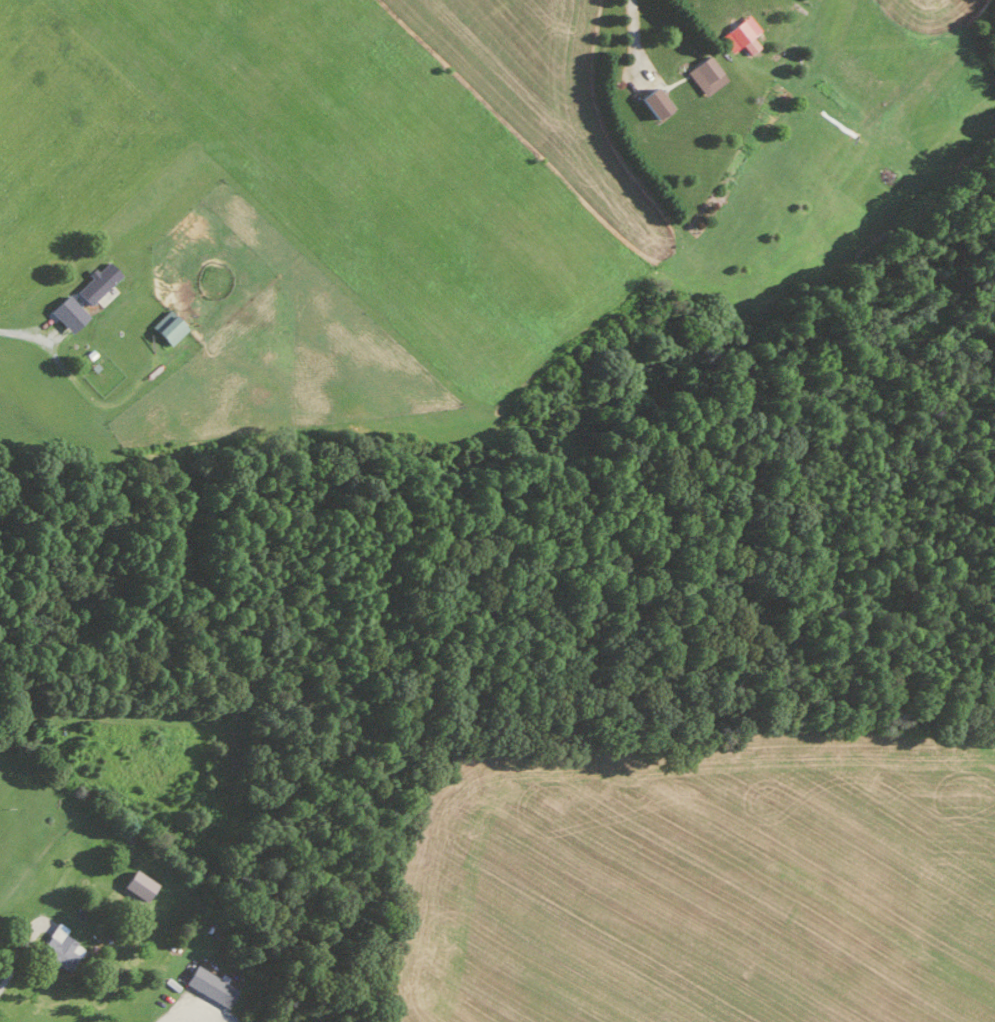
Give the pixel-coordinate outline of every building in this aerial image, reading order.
[(756,44),(749,36),(758,28),(744,13),(719,36),(731,50),(738,44),(746,53),(756,44)] [(702,95),(724,78),(706,54),(684,70),(702,95)] [(640,99),(655,88),(670,108),(655,119),(640,99)] [(72,290),(86,305),(119,274),(105,260),(94,271),(93,270),(72,290)] [(67,332),(85,314),(64,293),(46,310),(67,332)] [(184,329),(165,308),(147,325),(166,346),(184,329)] [(153,884),(131,868),(117,887),(139,904),(153,884)] [(83,947),(53,926),(35,951),(64,972),(83,947)] [(226,1006),(236,986),(191,963),(181,982),(226,1006)]
